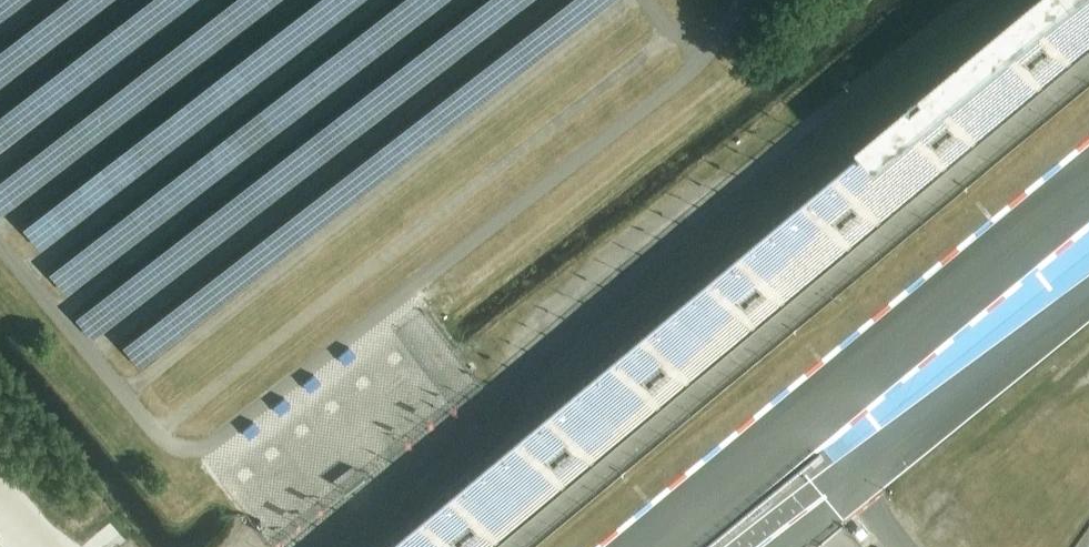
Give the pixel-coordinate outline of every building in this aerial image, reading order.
[(0,183),(0,222),(287,0),(236,0),(0,183)] [(0,118),(0,157),(203,0),(152,0),(0,118)] [(0,53),(0,92),(118,0),(68,0),(0,53)] [(36,0),(0,0),(0,28),(36,0)] [(23,231),(42,255),(371,0),(320,0),(23,231)] [(49,276),(68,300),(455,0),(405,0),(49,276)] [(76,321),(95,345),(541,0),(490,0),(76,321)] [(123,347),(142,372),(621,0),(571,0),(123,347)] [(651,419),(983,141),(1088,53),(1088,0),(1082,0),(1078,3),(1001,65),(925,127),(848,189),(771,251),(695,313),(619,375),(615,377),(627,391),(553,451),(477,512),(434,546),(527,546),(664,436),(651,419)] [(22,537),(10,546),(11,546),(30,546),(22,537)]
